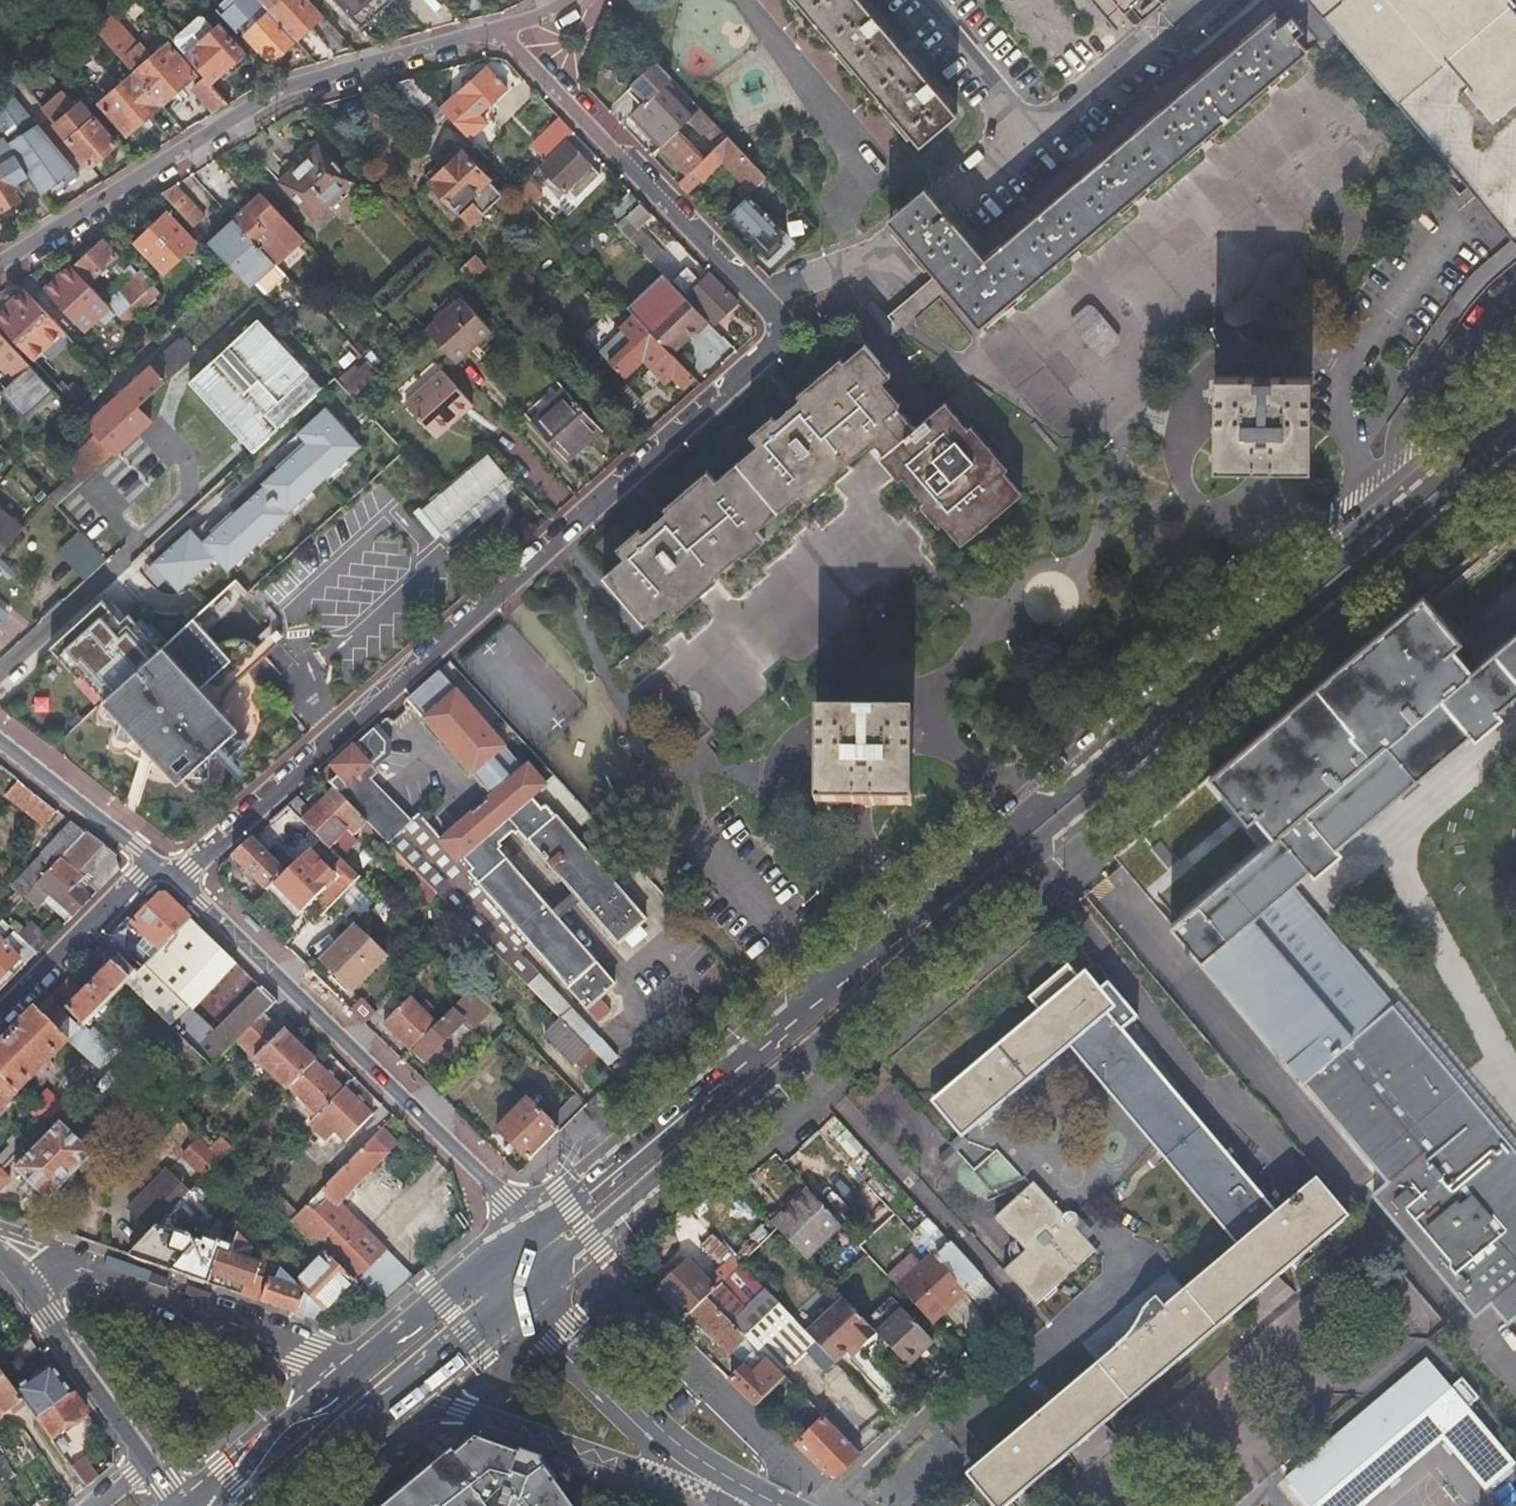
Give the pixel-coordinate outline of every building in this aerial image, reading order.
[(293,39),(265,9),(259,2),(257,0),(221,0),(219,2),(218,1),(217,2),(218,3),(223,9),(218,13),(233,28),(237,24),(239,27),(240,28),(239,30),(269,62),(293,39)] [(265,9),(293,39),(321,13),(309,0),(274,0),(265,9)] [(396,2),(394,0),(334,0),(361,28),(381,9),(385,13),(396,2)] [(922,143),(958,112),(862,0),(799,0),(839,46),(892,109),(922,143)] [(1027,287),(1069,250),(1135,194),(1200,138),(1266,81),(1307,46),(1276,10),(1273,6),(1267,0),(1258,0),(980,238),(989,247),(992,251),(1027,287)] [(1137,27),(1162,6),(1169,0),(1114,0),(1137,27)] [(1515,241),(1515,0),(1300,0),(1396,109),(1472,196),(1508,236),(1513,243),(1515,241)] [(223,9),(218,3),(214,7),(218,13),(223,9)] [(112,16),(96,30),(112,49),(123,61),(133,73),(160,104),(194,74),(167,43),(157,52),(151,57),(140,44),(137,45),(112,16)] [(196,16),(170,39),(185,56),(203,76),(208,82),(226,66),(231,71),(246,58),(217,25),(212,28),(201,16),(196,16)] [(154,48),(157,52),(167,43),(164,39),(154,48)] [(662,67),(654,60),(630,84),(625,89),(632,96),(662,67)] [(484,67),(439,109),(446,116),(467,139),(485,122),(477,115),(505,89),(484,67)] [(660,84),(669,75),(662,67),(632,96),(639,104),(629,113),(644,129),(651,135),(659,144),(659,143),(675,128),(686,117),(690,114),(660,84)] [(125,134),(160,104),(133,73),(98,103),(125,134)] [(192,91),(210,113),(227,103),(210,84),(208,82),(203,76),(192,85),(192,91)] [(439,109),(409,77),(392,82),(434,127),(446,116),(439,109)] [(39,195),(59,180),(64,188),(78,176),(8,91),(5,86),(0,89),(0,131),(27,174),(39,195)] [(54,125),(80,101),(73,94),(48,117),(54,125)] [(115,143),(80,101),(54,125),(89,167),(115,143)] [(726,135),(698,106),(690,114),(686,117),(689,120),(701,133),(703,130),(716,144),(726,135)] [(687,122),(689,120),(686,117),(675,128),(679,132),(688,123),(687,122)] [(545,157),(571,131),(558,118),(533,144),(545,157)] [(687,172),(693,166),(703,157),(699,152),(679,132),(675,128),(659,143),(687,172)] [(646,140),(651,135),(644,129),(640,133),(646,140)] [(1,208),(2,210),(19,199),(13,189),(18,186),(15,182),(27,174),(0,131),(0,132),(0,207),(1,208)] [(687,172),(676,183),(686,193),(721,160),(743,183),(736,190),(742,197),(746,193),(765,176),(726,135),(716,144),(708,153),(703,157),(693,166),(687,172)] [(586,168),(590,164),(566,141),(539,168),(548,176),(543,182),(558,196),(566,188),(575,196),(595,177),(586,168)] [(352,180),(318,144),(278,182),(312,218),(352,180)] [(429,181),(461,151),(455,144),(422,174),(429,181)] [(699,152),(703,157),(708,153),(703,148),(699,152)] [(486,178),(461,151),(429,181),(454,208),(464,198),(477,213),(499,193),(486,178)] [(599,173),(590,164),(586,168),(595,177),(599,173)] [(539,193),(525,177),(516,186),(514,188),(528,203),(539,193)] [(203,216),(174,184),(161,192),(193,226),(203,216)] [(906,242),(943,210),(938,204),(923,186),(886,218),(901,235),(906,242)] [(638,202),(628,190),(608,210),(619,220),(625,215),(638,202)] [(731,222),(766,258),(781,244),(776,239),(783,231),(746,193),(742,197),(729,209),(736,217),(731,222)] [(298,235),(261,195),(235,221),(272,260),(273,261),(274,262),(299,237),(298,235)] [(625,215),(619,220),(614,225),(650,261),(660,251),(636,226),(649,214),(638,203),(625,216),(625,215)] [(724,214),(731,222),(736,217),(729,209),(724,214)] [(604,214),(614,225),(619,220),(608,210),(604,214)] [(1027,287),(992,251),(989,247),(980,238),(973,244),(958,227),(943,210),(906,242),(943,284),(954,296),(980,326),(1003,307),(1027,287)] [(136,241),(162,271),(180,255),(176,250),(189,237),(167,213),(136,241)] [(272,260),(235,221),(209,244),(230,267),(248,285),(248,286),(253,281),(274,262),(273,261),(272,260)] [(583,256),(589,250),(589,241),(583,235),(573,245),(583,256)] [(180,255),(162,271),(164,272),(195,243),(189,237),(176,250),(180,255)] [(84,256),(72,268),(86,282),(98,270),(102,274),(118,258),(101,240),(91,250),(87,247),(81,253),(84,256)] [(1237,327),(1239,326),(1251,322),(1289,298),(1294,296),(1298,293),(1301,289),(1304,284),(1305,279),(1305,273),(1304,268),(1302,263),(1299,259),(1294,256),(1290,253),(1284,252),(1279,252),(1274,253),(1269,255),(1265,259),(1261,263),(1259,267),(1258,270),(1246,294),(1239,298),(1228,302),(1226,304),(1223,305),(1221,308),(1220,310),(1219,313),(1219,316),(1220,319),(1221,322),(1223,324),(1225,326),(1228,327),(1231,328),(1234,328),(1237,327)] [(484,266),(474,254),(459,268),(469,279),(484,266)] [(286,275),(274,262),(253,281),(265,294),(286,275)] [(72,268),(68,264),(43,288),(46,291),(54,300),(81,329),(92,318),(98,325),(112,310),(86,282),(72,268)] [(735,302),(708,274),(700,282),(699,281),(701,279),(697,275),(695,277),(686,268),(672,281),(713,322),(714,323),(729,309),(728,308),(735,302)] [(154,282),(142,269),(118,291),(130,304),(145,290),(150,285),(154,282)] [(633,314),(670,353),(689,335),(686,332),(691,327),(694,331),(696,333),(707,322),(661,274),(626,307),(633,314)] [(130,304),(117,315),(124,323),(124,324),(132,317),(153,298),(155,291),(150,285),(145,290),(130,304)] [(0,309),(0,326),(31,359),(42,348),(53,359),(72,341),(23,289),(12,298),(10,296),(6,295),(0,300),(0,304),(2,307),(0,309)] [(461,299),(426,331),(456,365),(473,349),(469,345),(488,328),(461,299)] [(1117,350),(1120,344),(1093,309),(1086,308),(1070,321),(1071,328),(1096,359),(1106,360),(1117,350)] [(642,360),(664,384),(671,377),(682,389),(694,378),(670,353),(633,314),(618,328),(621,331),(599,352),(623,378),(642,360)] [(132,317),(124,324),(145,345),(153,338),(132,317)] [(252,450),(321,387),(320,385),(277,425),(265,412),(308,373),(257,317),(241,330),(242,331),(226,345),(233,353),(234,352),(257,378),(245,389),(215,356),(188,380),(252,450)] [(689,335),(694,331),(691,327),(686,332),(689,335)] [(6,373),(8,371),(15,378),(0,391),(0,393),(22,417),(33,408),(36,410),(60,396),(0,333),(0,367),(6,373)] [(86,424),(94,432),(100,438),(136,405),(139,402),(180,366),(191,355),(178,340),(86,424)] [(601,576),(642,624),(664,606),(673,617),(715,580),(712,576),(738,554),(741,559),(763,540),(754,530),(797,494),(806,504),(849,468),(845,464),(872,441),(884,456),(880,459),(899,481),(902,478),(923,503),(920,506),(938,528),(942,525),(960,546),(1020,495),(999,470),(998,470),(963,428),(963,427),(942,402),(911,427),(894,407),(898,404),(880,383),(889,376),(863,345),(842,363),(838,359),(795,395),(799,399),(773,421),(769,417),(748,435),(756,446),(714,481),(705,471),(662,507),(665,511),(640,533),(636,529),(614,547),(622,557),(601,576)] [(353,397),(378,372),(367,361),(358,369),(341,385),(353,397)] [(353,363),(336,379),(341,385),(358,369),(353,363)] [(438,368),(427,378),(458,412),(469,402),(438,368)] [(458,412),(427,378),(401,403),(432,436),(458,412)] [(1209,379),(1209,470),(1306,470),(1307,379),(1209,379)] [(60,381),(56,384),(62,391),(66,387),(60,381)] [(62,391),(74,404),(84,394),(74,384),(68,385),(66,387),(62,391)] [(569,461),(602,429),(566,389),(549,405),(543,399),(526,414),(569,461)] [(112,451),(113,453),(131,436),(149,419),(140,409),(136,405),(100,438),(112,451)] [(215,556),(227,569),(289,513),(287,511),(359,446),(325,407),(297,432),(307,442),(262,482),(264,485),(202,541),(189,527),(152,560),(177,588),(215,556)] [(487,438),(496,426),(473,408),(464,420),(487,438)] [(64,463),(82,482),(112,451),(100,438),(94,432),(64,463)] [(421,510),(441,534),(507,478),(486,454),(421,510)] [(507,478),(441,534),(448,542),(514,486),(507,478)] [(21,527),(0,511),(0,552),(21,527)] [(84,581),(105,561),(78,531),(57,551),(84,581)] [(7,578),(14,571),(0,558),(0,572),(7,578)] [(1470,668),(1452,647),(1459,641),(1421,595),(1207,776),(1246,821),(1253,815),(1271,837),(1169,923),(1383,1178),(1368,1190),(1471,1311),(1487,1298),(1505,1319),(1515,1310),(1515,1156),(1387,1001),(1384,1004),(1285,887),(1419,774),(1515,692),(1515,630),(1470,668)] [(212,707),(213,705),(213,703),(213,698),(214,695),(216,691),(218,688),(257,653),(253,648),(250,646),(247,644),(244,643),(241,642),(238,641),(235,640),(231,640),(228,641),(225,641),(222,642),(219,644),(216,646),(191,619),(159,648),(128,614),(120,621),(101,599),(49,646),(77,677),(81,674),(103,698),(99,701),(97,703),(96,706),(94,708),(94,712),(93,715),(93,718),(94,722),(96,724),(98,726),(101,727),(104,727),(107,727),(108,729),(107,732),(105,736),(104,739),(104,742),(105,746),(106,750),(109,753),(112,754),(116,754),(119,754),(123,752),(126,750),(129,748),(133,744),(137,746),(141,749),(145,751),(150,752),(155,753),(159,753),(162,753),(167,751),(169,760),(171,764),(171,765),(172,768),(174,772),(176,775),(178,778),(179,779),(180,781),(183,784),(186,787),(190,789),(193,790),(197,791),(200,791),(204,790),(207,789),(210,787),(213,784),(216,781),(219,778),(221,774),(222,771),(224,767),(224,764),(225,760),(226,756),(226,752),(226,748),(226,744),(225,741),(225,737),(223,730),(222,727),(220,724),(218,721),(216,718),(214,715),(213,711),(212,707)] [(252,624),(240,634),(254,649),(266,639),(252,624)] [(566,831),(586,814),(514,735),(503,745),(437,671),(405,699),(490,796),(440,841),(417,814),(409,821),(368,780),(375,773),(368,766),(383,753),(384,743),(372,729),(320,775),(333,787),(435,892),(475,932),(521,979),(559,1018),(588,1047),(598,1038),(520,949),(528,942),(586,1008),(598,997),(613,983),(555,918),(550,912),(492,846),(515,827),(573,893),(577,898),(616,943),(644,918),(609,879),(613,876),(602,864),(598,867),(585,852),(566,831)] [(911,713),(813,711),(814,806),(910,807),(911,713)] [(57,810),(17,779),(4,794),(44,825),(57,810)] [(426,901),(435,892),(333,787),(319,801),(313,794),(307,801),(310,804),(307,806),(297,796),(285,806),(320,840),(328,848),(345,831),(351,837),(358,829),(415,885),(413,888),(426,901)] [(85,832),(70,821),(9,886),(20,898),(29,889),(85,832)] [(354,840),(351,837),(345,831),(328,848),(337,857),(354,840)] [(65,922),(118,870),(111,858),(114,855),(85,832),(29,889),(40,901),(42,899),(65,922)] [(230,856),(265,891),(267,889),(284,871),(249,838),(230,856)] [(284,871),(267,889),(295,917),(308,905),(320,917),(336,901),(356,881),(359,878),(339,859),(327,871),(308,850),(285,872),(284,871)] [(386,910),(356,881),(336,901),(358,923),(371,910),(378,918),(386,910)] [(555,918),(577,898),(573,893),(550,912),(555,918)] [(107,937),(139,968),(187,918),(162,894),(156,895),(133,919),(129,915),(107,937)] [(25,916),(11,930),(28,947),(34,953),(48,939),(25,916)] [(261,1015),(274,1003),(258,988),(211,1034),(185,1009),(231,960),(187,918),(139,968),(134,973),(127,980),(126,979),(122,983),(167,1027),(208,1067),(234,1042),(261,1015)] [(0,920),(0,976),(6,969),(28,947),(11,930),(1,921),(0,920)] [(384,957),(354,928),(321,961),(351,990),(384,957)] [(97,959),(102,954),(96,948),(84,960),(90,966),(97,959)] [(79,1027),(122,983),(126,979),(127,980),(134,973),(116,956),(111,961),(103,953),(102,954),(97,959),(106,967),(99,974),(64,1011),(76,1023),(73,1026),(57,1011),(73,993),(62,983),(34,1011),(66,1041),(79,1027)] [(963,1471),(993,1505),(999,1505),(1045,1466),(1343,1212),(1311,1175),(1271,1209),(1103,1011),(1111,1004),(1081,969),(1073,976),(1063,964),(1026,995),(1037,1007),(929,1099),(959,1133),(1066,1043),(1233,1241),(1159,1305),(1150,1294),(1141,1302),(1150,1312),(1013,1429),(982,1455),(972,1464),(963,1471)] [(0,976),(0,978),(2,981),(10,973),(6,969),(0,976)] [(470,1031),(492,1010),(488,1006),(471,989),(436,1025),(412,1050),(424,1062),(462,1023),(470,1031)] [(598,997),(586,1008),(597,1020),(608,1009),(598,997)] [(383,1023),(411,1051),(412,1050),(436,1025),(408,998),(383,1023)] [(66,1041),(34,1011),(0,1045),(0,1081),(13,1094),(66,1041)] [(311,1062),(312,1062),(280,1030),(278,1032),(261,1015),(234,1042),(284,1091),(286,1089),(311,1062)] [(581,1069),(595,1055),(588,1047),(559,1018),(546,1031),(548,1034),(545,1037),(571,1064),(573,1062),(581,1069)] [(84,1032),(79,1027),(66,1041),(85,1058),(97,1070),(110,1057),(106,1052),(110,1048),(88,1028),(84,1032)] [(595,1055),(606,1066),(616,1057),(599,1037),(598,1038),(588,1047),(595,1055)] [(41,1126),(97,1070),(85,1058),(51,1093),(46,1088),(25,1110),(41,1126)] [(315,1116),(339,1090),(311,1062),(286,1089),(296,1097),(290,1103),(296,1109),(295,1110),(308,1123),(315,1116)] [(13,1094),(0,1081),(0,1107),(13,1094)] [(368,1115),(341,1089),(339,1090),(315,1116),(308,1123),(306,1125),(322,1140),(331,1132),(342,1142),(368,1115)] [(496,1130),(528,1162),(535,1154),(558,1131),(525,1100),(496,1130)] [(90,1154),(58,1122),(12,1169),(29,1186),(43,1201),(90,1154)] [(858,1142),(839,1122),(826,1135),(844,1154),(858,1142)] [(369,1138),(384,1152),(393,1142),(378,1128),(369,1138)] [(978,1170),(997,1151),(972,1128),(954,1147),(978,1170)] [(34,1134),(23,1145),(25,1148),(36,1137),(34,1134)] [(344,1246),(360,1229),(334,1203),(384,1152),(369,1138),(311,1198),(318,1206),(311,1213),(344,1246)] [(216,1162),(226,1150),(215,1140),(204,1151),(216,1162)] [(201,1177),(216,1162),(204,1151),(194,1141),(179,1155),(169,1164),(176,1172),(183,1179),(193,1169),(201,1177)] [(15,1152),(8,1145),(0,1153),(0,1167),(15,1152)] [(792,1175),(803,1186),(813,1177),(799,1162),(789,1172),(792,1175)] [(125,1210),(148,1232),(154,1226),(165,1214),(187,1192),(164,1170),(125,1210)] [(842,1171),(816,1195),(843,1224),(863,1206),(857,1200),(864,1194),(842,1171)] [(1028,1174),(1002,1199),(1055,1255),(1064,1266),(1091,1239),(1082,1230),(1068,1214),(1069,1212),(1071,1210),(1072,1207),(1071,1205),(1070,1204),(1069,1202),(1067,1202),(1066,1201),(1064,1201),(1062,1201),(1059,1202),(1057,1204),(1028,1174)] [(205,1226),(214,1206),(193,1185),(187,1192),(165,1214),(171,1221),(177,1226),(192,1219),(205,1226)] [(263,1196),(288,1222),(295,1214),(270,1189),(263,1196)] [(808,1192),(771,1226),(773,1227),(801,1256),(837,1222),(808,1192)] [(1007,1254),(1001,1261),(1026,1287),(1028,1284),(1055,1255),(1002,1199),(990,1210),(1008,1231),(1018,1242),(1007,1254)] [(320,1242),(334,1256),(344,1246),(311,1213),(304,1205),(295,1214),(288,1222),(314,1248),(320,1242)] [(1089,1223),(1071,1205),(1072,1207),(1071,1210),(1069,1212),(1068,1214),(1082,1230),(1089,1223)] [(164,1230),(171,1221),(165,1214),(154,1226),(164,1230)] [(947,1241),(949,1239),(928,1217),(917,1226),(928,1238),(938,1249),(947,1241)] [(171,1272),(202,1283),(214,1249),(216,1243),(201,1238),(200,1240),(198,1240),(197,1242),(184,1237),(185,1233),(170,1227),(169,1231),(164,1230),(154,1226),(148,1232),(125,1256),(171,1272)] [(381,1304),(411,1279),(360,1229),(344,1246),(334,1256),(381,1304)] [(1005,1251),(1007,1254),(1018,1242),(1008,1231),(1007,1232),(1006,1234),(1005,1237),(1004,1241),(1004,1244),(1004,1247),(1005,1251)] [(240,1296),(251,1300),(266,1257),(258,1249),(253,1263),(245,1260),(249,1249),(233,1233),(229,1245),(228,1246),(226,1253),(214,1249),(202,1283),(205,1283),(208,1275),(243,1287),(240,1296)] [(723,1276),(736,1263),(729,1255),(713,1239),(706,1233),(693,1244),(723,1276)] [(928,1238),(921,1245),(928,1252),(932,1255),(962,1288),(966,1292),(971,1288),(966,1284),(978,1273),(947,1241),(938,1249),(928,1238)] [(228,1246),(229,1245),(217,1241),(216,1243),(214,1249),(226,1253),(228,1246)] [(905,1247),(883,1268),(891,1277),(914,1257),(905,1247)] [(908,1297),(928,1319),(962,1288),(932,1255),(928,1252),(894,1283),(908,1297)] [(293,1284),(322,1312),(350,1283),(323,1255),(293,1284)] [(1028,1284),(1026,1287),(1034,1296),(1064,1266),(1055,1255),(1028,1284)] [(282,1310),(317,1323),(322,1312),(293,1284),(292,1282),(289,1287),(274,1282),(278,1269),(266,1257),(251,1300),(282,1310)] [(653,1288),(682,1316),(688,1310),(704,1295),(712,1287),(684,1258),(653,1288)] [(760,1345),(780,1366),(801,1344),(823,1366),(831,1356),(802,1328),(736,1263),(723,1276),(732,1285),(713,1304),(728,1319),(744,1335),(755,1347),(757,1348),(760,1345)] [(966,1292),(970,1297),(988,1280),(980,1271),(978,1273),(966,1284),(971,1288),(966,1292)] [(723,1276),(712,1287),(704,1295),(713,1304),(732,1285),(723,1276)] [(802,1328),(831,1356),(851,1337),(857,1344),(873,1330),(838,1294),(802,1328)] [(728,1350),(744,1335),(728,1319),(713,1304),(704,1295),(688,1310),(728,1350)] [(1150,1312),(1141,1302),(1137,1307),(1131,1319),(1127,1324),(1124,1329),(1120,1335),(1110,1343),(1111,1345),(1150,1312)] [(900,1305),(873,1330),(905,1362),(931,1338),(900,1305)] [(755,1357),(761,1352),(757,1348),(755,1347),(740,1362),(750,1372),(760,1363),(755,1357)] [(754,1402),(782,1373),(778,1369),(761,1352),(755,1357),(760,1363),(750,1372),(740,1362),(726,1376),(754,1402)] [(1430,1358),(1288,1476),(1313,1505),(1365,1505),(1445,1439),(1487,1489),(1515,1465),(1515,1462),(1471,1407),(1482,1398),(1465,1378),(1454,1387),(1442,1397),(1437,1391),(1449,1381),(1430,1358)] [(48,1362),(13,1388),(20,1397),(27,1406),(35,1417),(70,1392),(48,1362)] [(20,1397),(13,1388),(0,1369),(0,1412),(20,1397)] [(1442,1397),(1454,1387),(1449,1381),(1437,1391),(1442,1397)] [(48,1437),(83,1411),(70,1392),(35,1417),(34,1418),(48,1437)] [(828,1418),(822,1412),(793,1440),(822,1468),(835,1471),(858,1448),(828,1418)] [(455,1444),(459,1449),(472,1438),(466,1435),(455,1444)] [(541,1461),(472,1438),(459,1449),(453,1454),(449,1450),(382,1505),(572,1505),(541,1461)] [(69,1466),(83,1486),(94,1477),(79,1458),(69,1466)]
